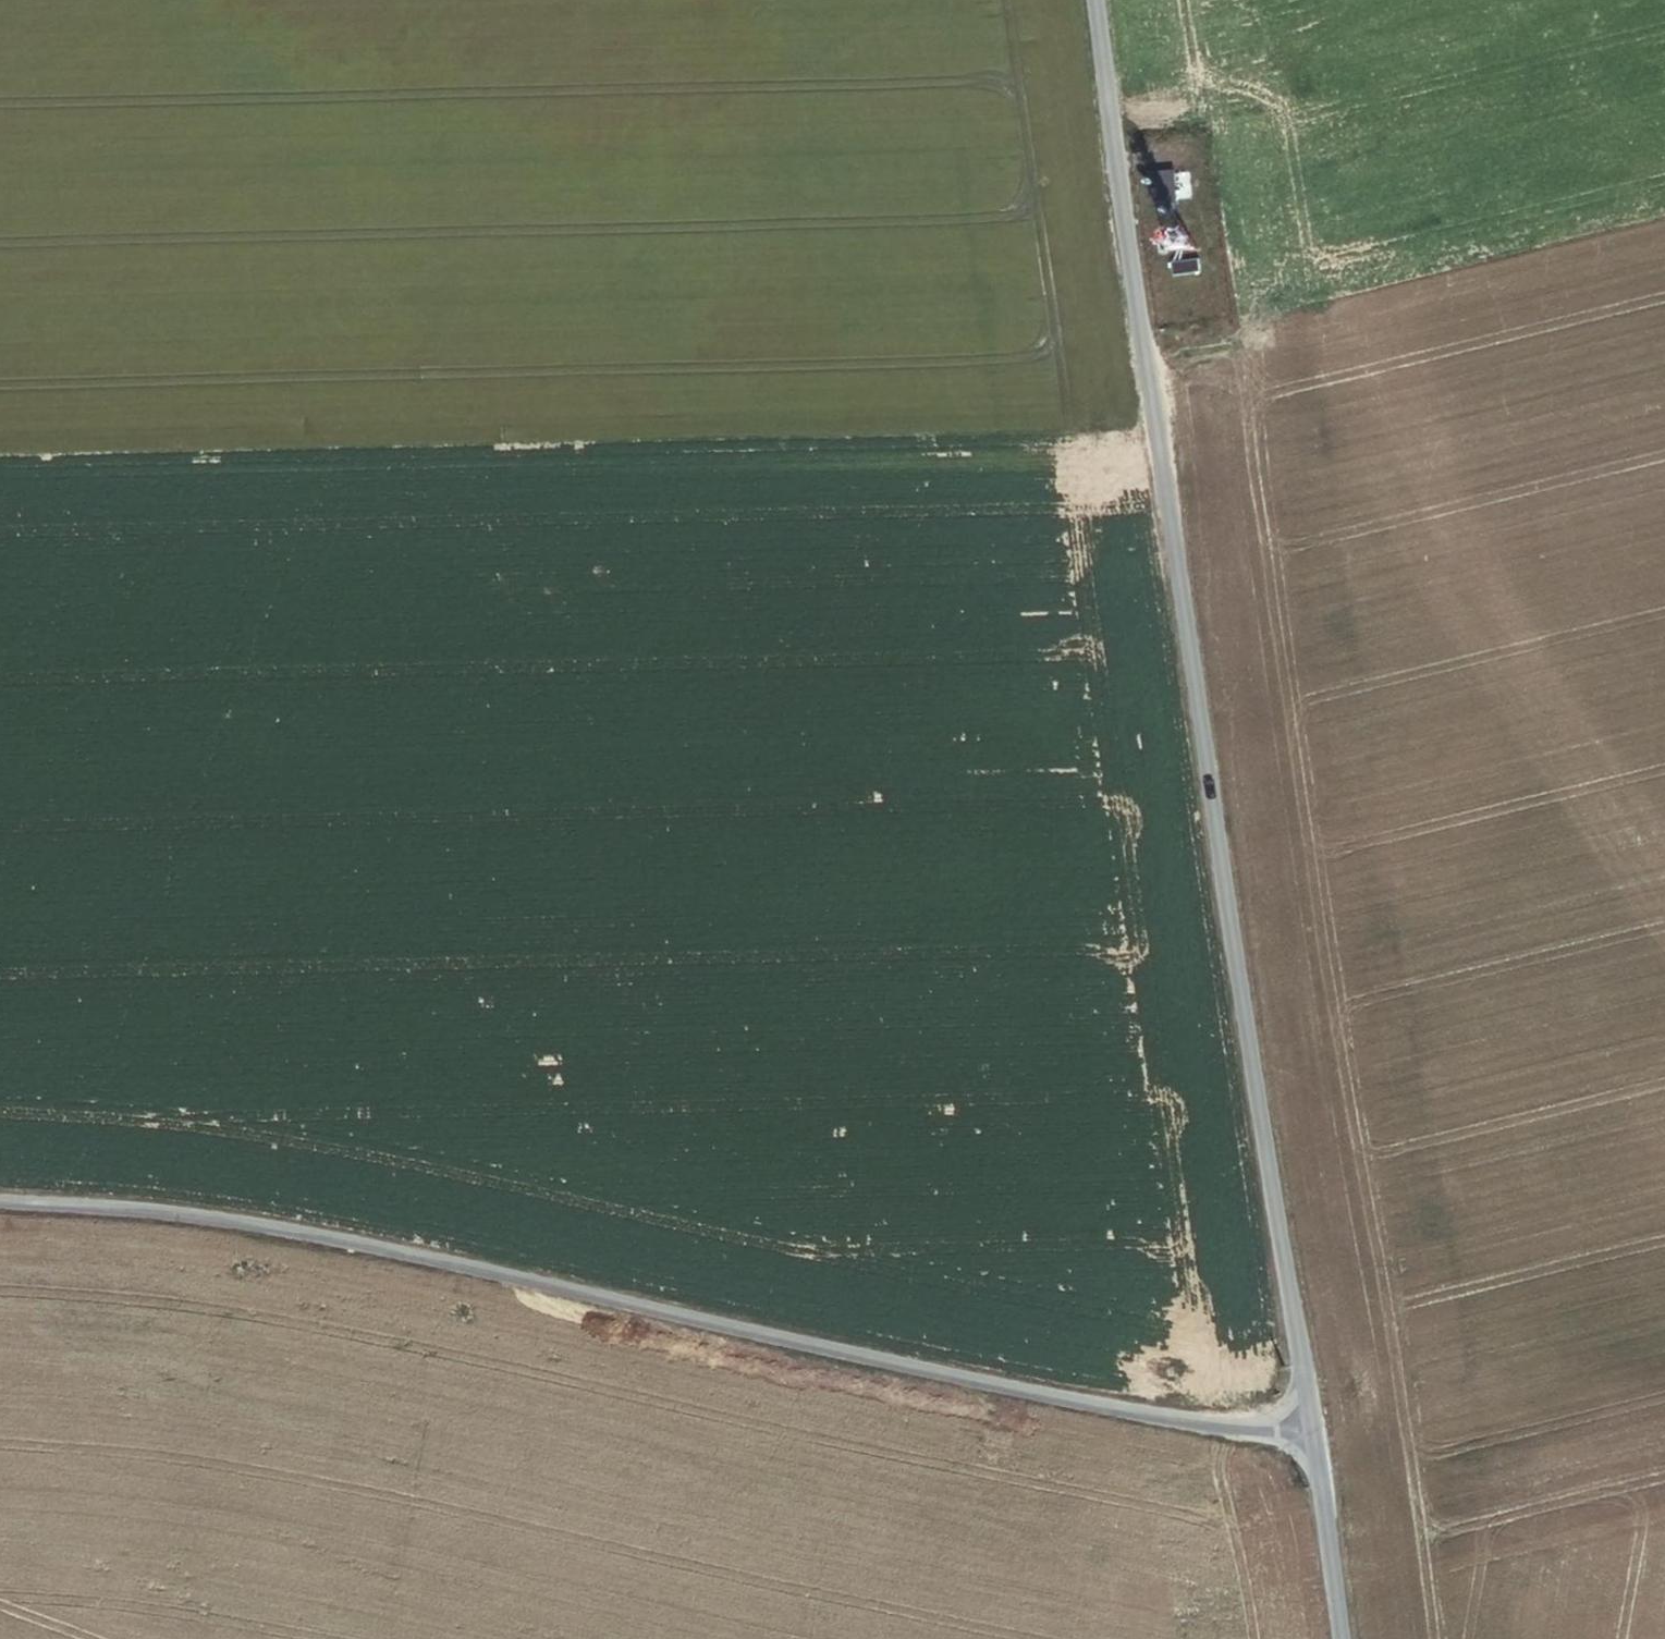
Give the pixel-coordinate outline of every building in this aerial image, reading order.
[(1152,175),(1154,204),(1176,203),(1174,174),(1152,175)] [(1199,261),(1173,264),(1174,278),(1201,275),(1199,261)]
